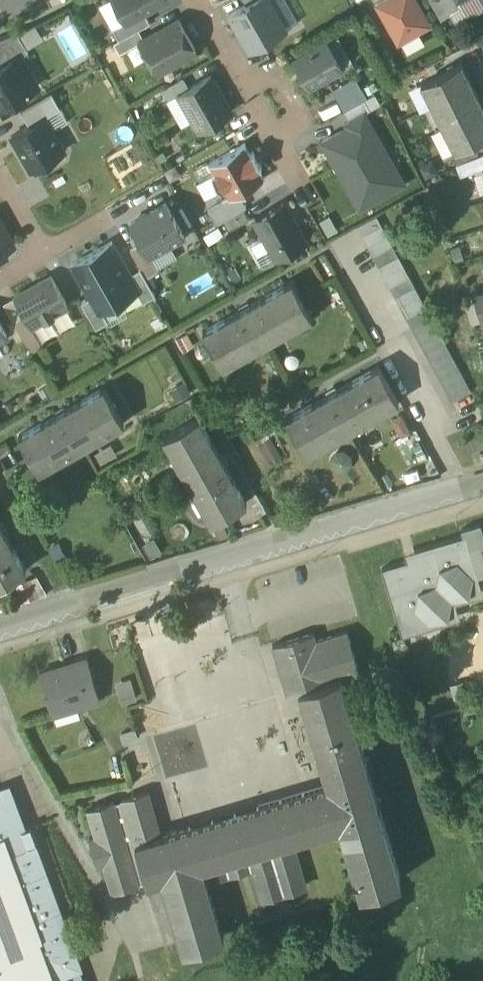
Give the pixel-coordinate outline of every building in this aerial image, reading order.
[(112,28),(126,20),(115,0),(106,0),(99,4),(112,28)] [(126,21),(144,11),(163,0),(115,0),(126,20),(126,21)] [(268,0),(253,0),(246,4),(230,13),(250,48),(261,42),(263,46),(271,41),(276,39),(273,34),(284,28),(282,25),(268,0)] [(282,25),(296,17),(287,0),(268,0),(282,25)] [(416,0),(383,0),(376,3),(398,41),(429,23),(416,0)] [(440,19),(450,13),(462,6),(459,0),(430,0),(440,19)] [(450,13),(454,22),(482,6),(482,0),(459,0),(462,6),(450,13)] [(112,28),(119,39),(138,28),(150,22),(144,11),(126,21),(126,20),(112,28)] [(140,41),(157,72),(196,50),(179,19),(144,39),(140,41)] [(35,24),(18,34),(26,48),(43,38),(35,24)] [(144,39),(138,28),(119,39),(113,42),(119,53),(140,41),(144,39)] [(19,56),(27,51),(26,48),(18,34),(17,31),(0,38),(0,65),(18,55),(19,56)] [(327,41),(342,67),(353,61),(338,35),(327,41)] [(293,60),(308,86),(342,67),(327,41),(293,60)] [(36,86),(19,56),(18,55),(0,65),(0,106),(36,86)] [(420,82),(432,105),(472,85),(461,62),(420,82)] [(194,119),(200,129),(231,112),(210,75),(189,87),(179,93),(194,119)] [(331,89),(343,110),(367,96),(356,75),(331,89)] [(163,88),(169,98),(179,93),(189,87),(183,77),(163,88)] [(443,127),(482,107),(472,85),(432,105),(443,127)] [(20,109),(29,125),(44,116),(45,116),(60,107),(51,91),(20,109)] [(343,110),(349,120),(364,112),(380,103),(374,92),(367,96),(343,110)] [(181,126),(194,119),(179,93),(169,98),(166,100),(181,126)] [(68,120),(60,107),(45,116),(52,129),(68,120)] [(443,127),(454,150),(472,142),(482,136),(482,107),(443,127)] [(383,193),(403,182),(364,112),(349,120),(345,122),(348,128),(342,131),(341,130),(322,141),(350,191),(351,191),(374,178),(383,193)] [(31,168),(64,149),(52,129),(45,116),(44,116),(29,125),(12,135),(31,168)] [(451,152),(456,163),(477,152),(472,142),(454,150),(451,152)] [(228,196),(229,198),(238,192),(264,177),(264,176),(263,176),(258,167),(260,166),(260,167),(262,166),(253,151),(252,152),(250,154),(245,144),(245,143),(209,163),(210,164),(216,173),(213,174),(213,173),(212,174),(220,189),(222,189),(221,188),(224,187),(229,196),(228,196)] [(192,169),(200,181),(212,174),(213,173),(213,174),(216,173),(210,164),(209,163),(207,160),(192,169)] [(205,198),(220,189),(212,174),(200,181),(196,183),(205,198)] [(359,206),(383,193),(374,178),(351,191),(359,206)] [(208,210),(216,223),(222,220),(243,208),(246,206),(238,192),(229,198),(208,210)] [(184,234),(166,202),(130,222),(142,242),(149,254),(184,234)] [(282,203),(255,218),(264,233),(276,255),(277,258),(305,242),(282,203)] [(222,220),(228,230),(249,219),(243,208),(222,220)] [(318,220),(327,236),(338,230),(329,214),(318,220)] [(357,226),(362,236),(382,225),(376,215),(357,226)] [(14,245),(0,220),(0,253),(14,245)] [(362,236),(368,246),(387,235),(382,225),(362,236)] [(218,226),(203,234),(208,244),(223,235),(218,226)] [(258,265),(276,255),(264,233),(247,243),(258,265)] [(368,246),(373,256),(393,245),(387,235),(368,246)] [(92,296),(100,311),(102,310),(137,291),(139,290),(130,274),(111,241),(73,263),(92,296)] [(149,254),(142,242),(130,249),(140,268),(145,277),(157,270),(149,254)] [(373,256),(379,266),(398,256),(393,245),(373,256)] [(379,266),(384,276),(404,266),(398,256),(379,266)] [(384,276),(390,286),(409,276),(404,266),(384,276)] [(137,291),(143,301),(155,294),(145,277),(140,268),(130,274),(139,290),(137,291)] [(14,296),(31,326),(68,305),(51,275),(14,296)] [(390,286),(395,296),(415,286),(409,276),(390,286)] [(201,332),(221,367),(309,318),(289,282),(201,332)] [(395,296),(401,306),(420,296),(415,286),(395,296)] [(482,320),(482,295),(474,298),(482,320)] [(81,302),(96,328),(108,321),(102,310),(100,311),(92,296),(81,302)] [(401,306),(406,317),(426,306),(420,296),(401,306)] [(406,317),(412,327),(431,316),(426,306),(406,317)] [(13,320),(30,351),(41,345),(24,314),(13,320)] [(412,327),(417,336),(436,325),(431,316),(412,327)] [(0,320),(0,342),(9,337),(0,320)] [(417,336),(422,345),(441,335),(436,325),(417,336)] [(187,332),(175,338),(183,352),(194,346),(187,332)] [(422,345),(427,354),(446,344),(441,335),(422,345)] [(427,354),(432,363),(451,353),(446,344),(427,354)] [(432,363),(437,372),(456,362),(451,353),(432,363)] [(437,372),(442,382),(461,371),(456,362),(437,372)] [(285,420),(305,456),(399,404),(379,368),(285,420)] [(442,382),(447,391),(466,380),(461,371),(442,382)] [(184,380),(169,389),(176,401),(191,393),(184,380)] [(447,391),(452,400),(471,390),(466,380),(447,391)] [(18,435),(38,471),(123,422),(102,387),(18,435)] [(166,438),(213,524),(249,504),(202,418),(166,438)] [(470,451),(482,447),(482,433),(466,438),(470,451)] [(271,436),(257,444),(268,463),(282,455),(271,436)] [(334,451),(329,458),(331,467),(338,472),(346,470),(351,463),(350,455),(343,450),(334,451)] [(482,531),(480,522),(461,528),(463,534),(465,534),(477,572),(482,570),(482,531)] [(25,569),(0,523),(0,583),(25,569)] [(381,567),(401,634),(429,625),(428,619),(445,614),(449,597),(450,596),(466,591),(470,573),(477,572),(465,534),(463,534),(414,549),(416,557),(406,560),(381,567)] [(58,541),(48,547),(55,560),(66,554),(58,541)] [(416,557),(414,549),(404,552),(406,560),(416,557)] [(477,572),(470,573),(466,591),(450,596),(449,597),(445,614),(428,619),(429,625),(459,616),(455,601),(482,593),(482,592),(477,572)] [(29,577),(39,595),(46,593),(36,574),(29,577)] [(39,595),(29,577),(16,583),(24,599),(39,595)] [(292,691),(299,689),(298,688),(340,676),(340,677),(360,671),(347,630),(316,639),(313,632),(272,644),(285,686),(290,684),(292,691)] [(39,670),(52,711),(54,710),(53,705),(75,698),(77,703),(99,696),(87,656),(39,670)] [(401,881),(340,677),(340,676),(298,688),(299,689),(327,783),(339,824),(360,893),(401,881)] [(54,710),(77,703),(75,698),(53,705),(54,710)] [(293,837),(339,824),(327,783),(257,804),(269,844),(269,845),(293,837)] [(32,844),(36,842),(30,825),(16,830),(1,789),(0,789),(0,980),(82,980),(32,844)] [(111,890),(146,879),(135,840),(161,832),(148,789),(121,797),(123,803),(116,805),(114,799),(87,807),(95,834),(89,836),(98,864),(103,863),(111,890)] [(481,820),(482,819),(482,803),(475,807),(481,820)] [(257,804),(190,824),(203,864),(202,865),(206,879),(251,866),(247,850),(269,844),(257,804)] [(190,824),(161,832),(135,840),(146,879),(147,881),(161,877),(202,865),(203,864),(190,824)] [(306,882),(293,837),(269,845),(269,844),(247,850),(251,866),(260,896),(306,882)] [(206,879),(202,865),(161,877),(182,949),(223,936),(206,879)]
